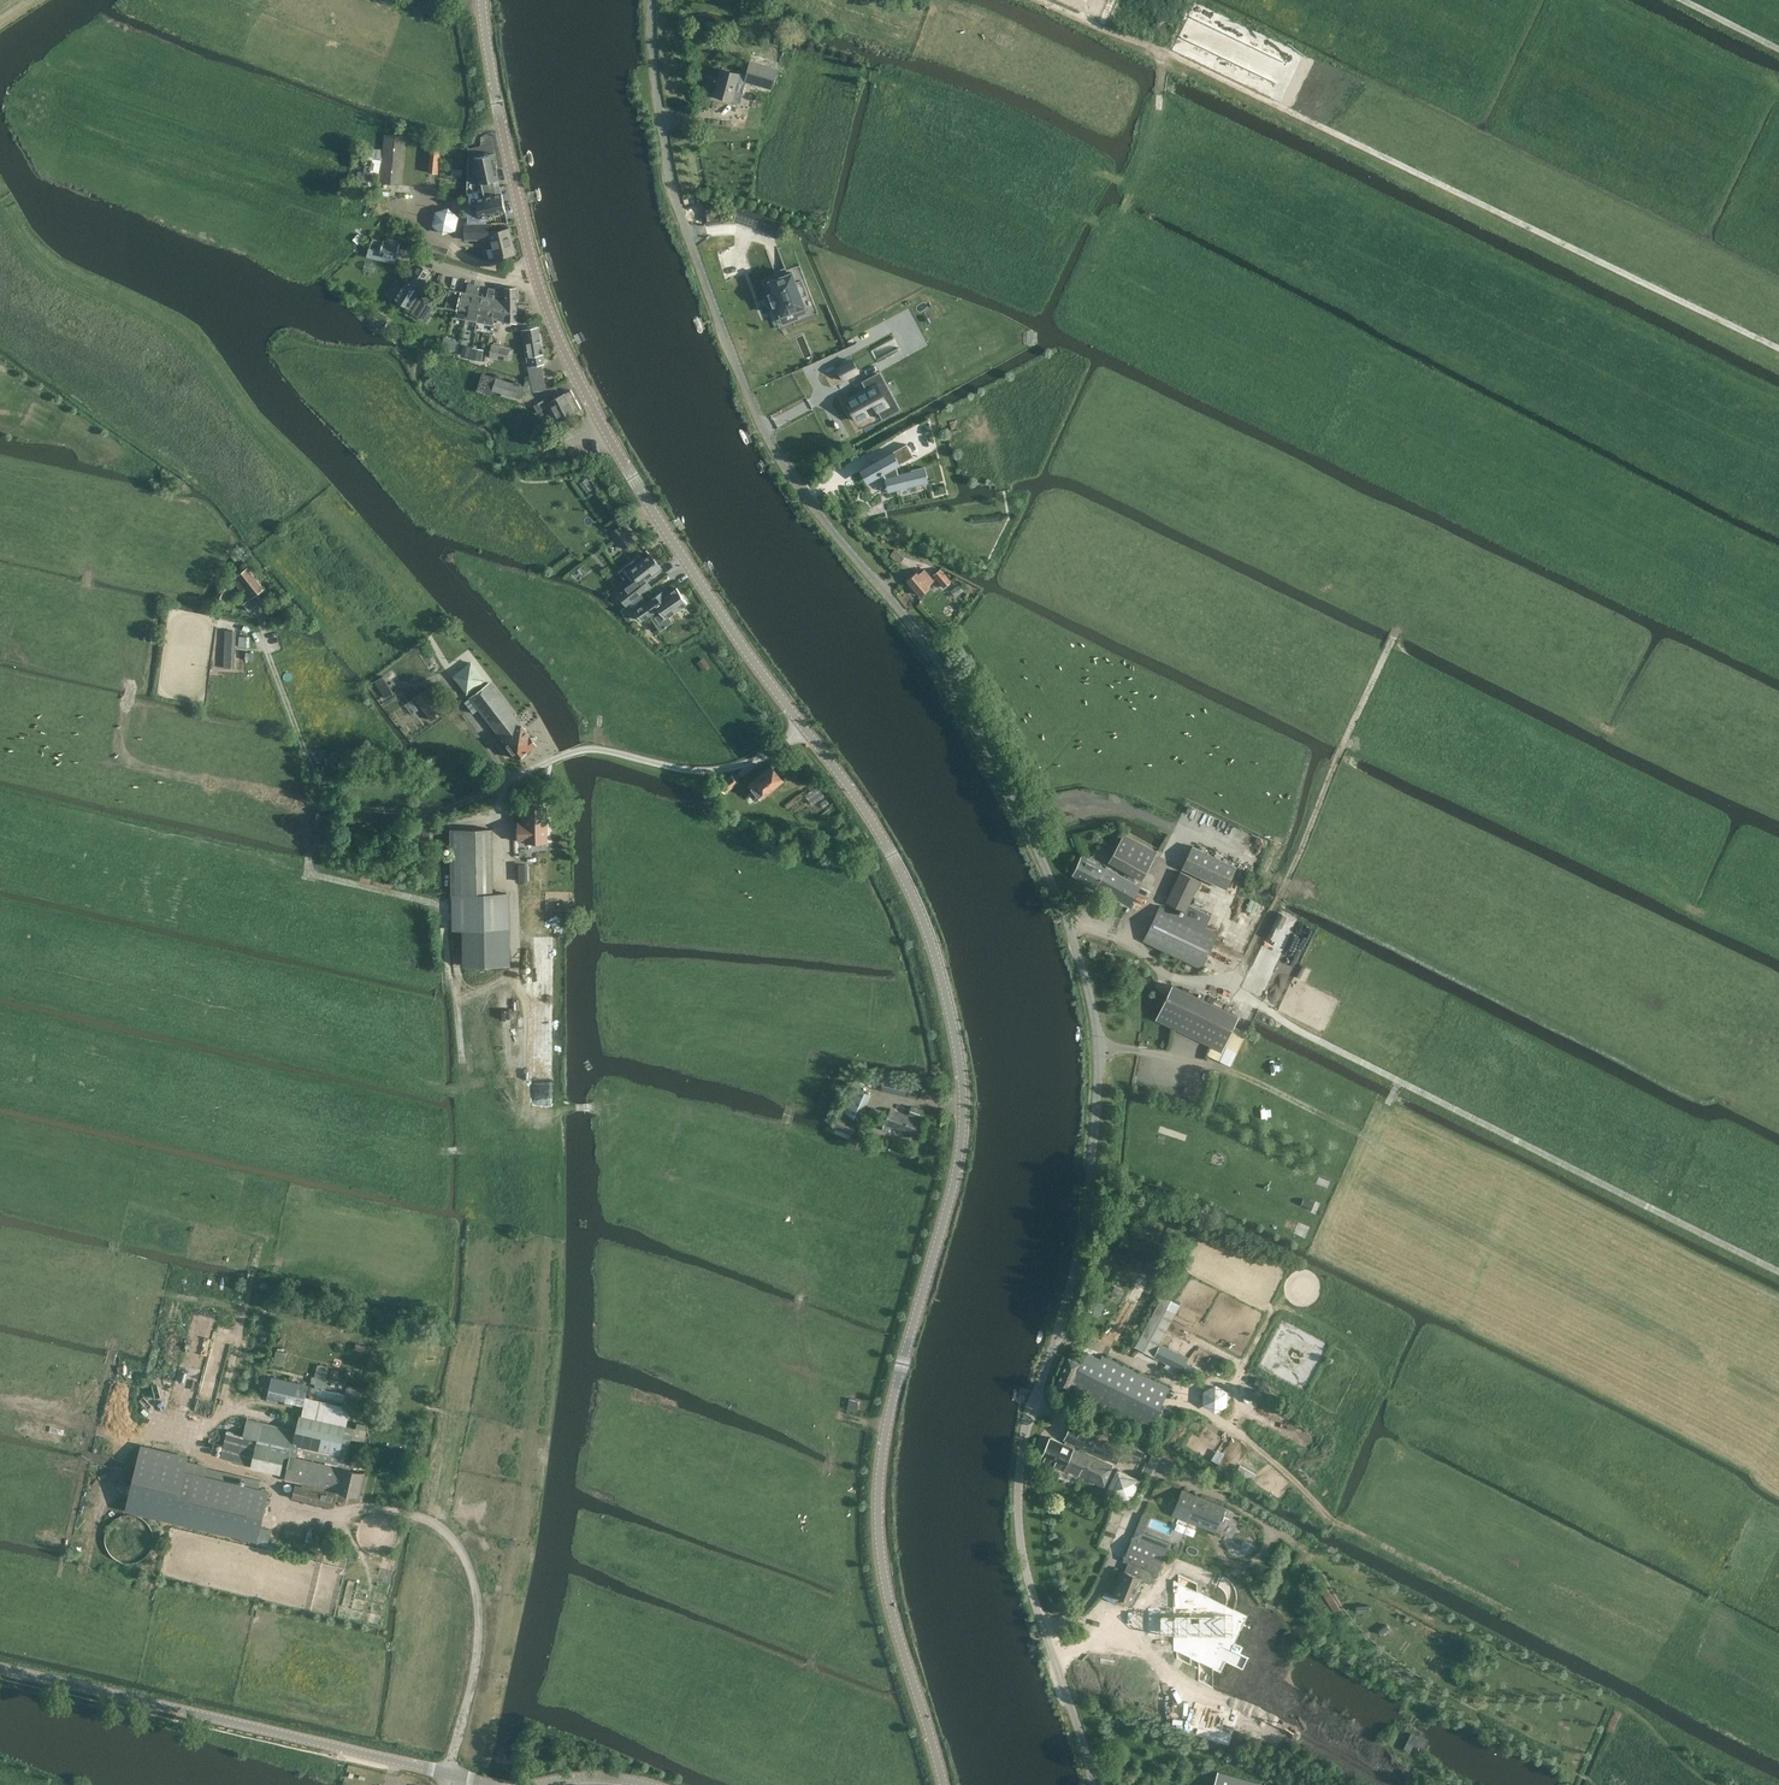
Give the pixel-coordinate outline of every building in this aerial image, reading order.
[(774,72),(748,65),(744,81),(769,88),(774,72)] [(732,100),(740,74),(721,69),(714,96),(732,100)] [(385,134),(380,182),(380,183),(401,185),(406,136),(385,134)] [(430,142),(427,172),(438,173),(441,143),(430,142)] [(481,183),(483,190),(496,187),(494,180),(499,179),(493,153),(475,157),(480,183),(481,183)] [(374,165),(376,157),(367,156),(362,183),(370,185),(373,171),(377,171),(378,166),(374,165)] [(497,194),(496,187),(483,190),(484,197),(476,199),(480,218),(493,215),(493,216),(500,215),(500,213),(506,212),(502,193),(497,194)] [(454,199),(453,207),(460,208),(460,213),(465,214),(466,200),(454,199)] [(435,211),(432,225),(443,234),(456,230),(459,216),(448,207),(435,211)] [(465,224),(465,239),(491,239),(495,258),(515,253),(509,228),(493,231),(489,231),(489,223),(465,224)] [(396,258),(399,244),(384,241),(381,255),(396,258)] [(428,242),(425,251),(446,258),(449,248),(428,242)] [(416,295),(431,271),(418,263),(418,264),(415,262),(410,269),(414,271),(403,288),(396,283),(390,293),(397,297),(396,299),(409,307),(411,304),(415,307),(412,312),(413,313),(417,316),(418,315),(427,321),(436,306),(421,297),(421,298),(416,295)] [(768,298),(764,299),(768,310),(772,309),(778,326),(795,320),(794,317),(803,314),(788,274),(763,283),(768,298)] [(467,319),(474,286),(474,284),(468,283),(467,292),(461,291),(456,317),(467,319)] [(477,321),(482,296),(475,294),(475,292),(477,292),(478,287),(474,286),(467,319),(477,321)] [(490,312),(494,290),(495,289),(489,287),(487,297),(482,296),(477,321),(492,324),(494,318),(495,313),(490,312)] [(505,287),(506,301),(495,299),(496,296),(497,296),(498,291),(494,290),(490,312),(495,313),(494,318),(517,322),(518,322),(517,322),(516,287),(505,287)] [(450,289),(446,305),(457,308),(457,310),(461,292),(460,296),(455,295),(456,291),(450,289)] [(378,312),(370,324),(381,331),(388,318),(378,312)] [(530,375),(525,376),(526,381),(529,380),(530,391),(532,391),(546,389),(541,364),(545,364),(543,354),(538,327),(521,331),(526,357),(527,357),(528,361),(530,361),(531,366),(528,367),(530,375)] [(445,341),(443,347),(450,349),(452,343),(445,341)] [(510,348),(505,347),(492,344),(490,350),(487,349),(486,355),(489,356),(507,360),(507,362),(511,363),(513,355),(509,354),(510,348)] [(463,345),(461,354),(470,356),(472,347),(463,345)] [(484,350),(473,348),(470,359),(481,362),(484,350)] [(870,351),(825,375),(856,433),(883,418),(898,410),(901,408),(881,371),(870,351)] [(526,381),(525,376),(525,380),(523,386),(482,373),(477,391),(490,395),(492,390),(520,398),(523,390),(530,391),(529,380),(526,381)] [(548,427),(570,415),(582,409),(572,389),(551,400),(550,398),(536,405),(548,427)] [(858,472),(864,485),(897,467),(890,455),(858,472)] [(882,478),(885,492),(926,483),(923,469),(882,478)] [(635,540),(622,524),(611,533),(623,549),(635,540)] [(661,569),(649,554),(642,559),(639,556),(620,570),(630,584),(618,593),(627,605),(631,602),(647,590),(642,583),(661,569)] [(243,603),(249,611),(262,601),(256,594),(264,588),(247,567),(232,579),(242,591),(240,592),(245,598),(247,597),(248,599),(243,603)] [(917,571),(907,579),(920,595),(930,588),(928,585),(934,580),(924,568),(919,573),(917,571)] [(943,588),(951,581),(941,568),(932,575),(943,588)] [(214,596),(209,605),(219,610),(223,601),(229,590),(220,586),(215,596),(214,596)] [(677,588),(670,593),(664,596),(661,593),(663,592),(663,591),(652,598),(635,610),(635,609),(635,610),(642,620),(656,610),(658,612),(660,610),(665,618),(666,617),(687,603),(688,603),(677,587),(676,587),(677,588)] [(627,605),(621,610),(624,614),(637,605),(635,607),(631,602),(627,605)] [(232,667),(233,630),(225,630),(224,667),(232,667)] [(239,636),(239,646),(247,646),(247,636),(239,636)] [(699,661),(705,670),(711,666),(705,656),(699,661)] [(385,697),(395,692),(386,675),(377,680),(385,697)] [(478,709),(501,738),(517,758),(537,744),(536,743),(537,740),(534,736),(531,736),(490,682),(464,701),(473,713),(478,709)] [(414,698),(430,720),(442,710),(426,688),(414,698)] [(327,761),(324,777),(331,779),(335,762),(327,761)] [(753,781),(750,783),(761,797),(764,795),(783,781),(772,766),(753,780),(753,781)] [(725,793),(738,782),(732,774),(718,783),(725,793)] [(525,828),(519,828),(519,841),(525,841),(525,842),(547,841),(547,808),(525,808),(525,828)] [(473,829),(451,830),(452,894),(493,894),(492,828),(473,829)] [(1158,852),(1123,834),(1108,861),(1129,873),(1126,877),(1105,866),(1105,867),(1083,855),(1073,875),(1148,915),(1159,895),(1132,881),(1135,876),(1142,880),(1158,852)] [(1192,845),(1182,866),(1226,887),(1237,866),(1192,845)] [(1160,904),(1143,940),(1200,967),(1217,932),(1207,927),(1213,915),(1190,903),(1201,880),(1181,870),(1166,901),(1185,910),(1183,915),(1160,904)] [(1157,1017),(1222,1050),(1240,1014),(1174,982),(1157,1017)] [(1140,985),(1133,988),(1135,992),(1144,988),(1142,984),(1141,984),(1139,984),(1140,985)] [(1210,1047),(1207,1054),(1230,1065),(1247,1031),(1235,1026),(1222,1052),(1210,1047)] [(553,1093),(553,1036),(535,1036),(535,1093),(553,1093)] [(1258,1064),(1268,1061),(1265,1050),(1255,1052),(1258,1064)] [(886,1076),(886,1078),(881,1090),(915,1102),(920,1088),(886,1076)] [(852,1086),(841,1111),(861,1120),(872,1095),(852,1086)] [(1237,1095),(1238,1107),(1250,1105),(1249,1094),(1237,1095)] [(1273,1116),(1272,1106),(1261,1107),(1262,1117),(1273,1116)] [(919,1116),(921,1111),(911,1108),(909,1113),(919,1116)] [(870,1109),(867,1118),(880,1123),(883,1113),(870,1109)] [(920,1120),(891,1109),(885,1124),(884,1124),(882,1129),(888,1131),(890,1126),(915,1135),(920,1120)] [(839,1113),(833,1127),(852,1135),(858,1120),(839,1113)] [(869,1133),(868,1137),(879,1141),(880,1137),(869,1133)] [(1295,1174),(1306,1174),(1306,1162),(1295,1163),(1295,1174)] [(1161,1294),(1157,1303),(1134,1346),(1153,1356),(1182,1371),(1186,1364),(1189,1357),(1161,1344),(1182,1305),(1161,1294)] [(1093,1298),(1088,1311),(1100,1315),(1105,1302),(1093,1298)] [(159,1356),(175,1362),(184,1339),(169,1333),(159,1356)] [(1100,1358),(1087,1352),(1082,1362),(1068,1357),(1056,1386),(1068,1391),(1069,1389),(1150,1428),(1170,1387),(1102,1354),(1100,1358)] [(319,1362),(316,1374),(327,1377),(330,1365),(319,1362)] [(214,1405),(223,1375),(209,1370),(206,1381),(211,1382),(205,1402),(214,1405)] [(1264,1394),(1268,1382),(1248,1375),(1244,1387),(1264,1394)] [(272,1377),(268,1396),(303,1404),(307,1385),(272,1377)] [(313,1395),(361,1403),(364,1386),(347,1383),(346,1390),(315,1384),(313,1395)] [(1217,1384),(1205,1391),(1204,1407),(1218,1413),(1228,1404),(1228,1390),(1217,1384)] [(851,1397),(849,1408),(859,1410),(861,1398),(851,1397)] [(298,1415),(294,1431),(246,1419),(242,1435),(258,1439),(259,1439),(258,1443),(254,1466),(286,1474),(290,1455),(336,1466),(345,1425),(298,1415)] [(1065,1439),(1065,1440),(1116,1463),(1122,1450),(1070,1427),(1064,1439),(1065,1439)] [(259,1439),(258,1439),(242,1435),(227,1431),(220,1457),(254,1466),(258,1443),(259,1439)] [(1074,1447),(1064,1442),(1064,1443),(1050,1437),(1040,1459),(1064,1470),(1064,1469),(1103,1487),(1113,1464),(1074,1447)] [(267,1539),(269,1532),(260,1530),(269,1492),(258,1489),(260,1480),(245,1477),(245,1479),(188,1466),(190,1455),(144,1445),(129,1508),(267,1539)] [(1154,1449),(1144,1468),(1154,1473),(1164,1453),(1154,1449)] [(336,1466),(290,1455),(286,1474),(285,1478),(302,1482),(302,1485),(336,1493),(337,1490),(359,1495),(364,1473),(336,1466)] [(1117,1468),(1107,1493),(1130,1503),(1141,1479),(1117,1468)] [(336,1493),(302,1485),(296,1484),(293,1498),(333,1507),(336,1493)] [(1226,1506),(1182,1489),(1171,1515),(1215,1532),(1226,1506)] [(1176,1527),(1142,1514),(1123,1560),(1128,1562),(1115,1594),(1133,1601),(1142,1580),(1150,1583),(1155,1573),(1157,1574),(1176,1527)] [(1261,1543),(1261,1542),(1261,1539),(1260,1536),(1257,1531),(1255,1530),(1252,1528),(1249,1527),(1247,1526),(1243,1526),(1240,1527),(1238,1528),(1235,1530),(1233,1532),(1231,1535),(1230,1538),(1230,1541),(1230,1544),(1231,1547),(1232,1550),(1234,1552),(1236,1554),(1239,1556),(1244,1558),(1247,1558),(1251,1557),(1254,1555),(1256,1554),(1258,1551),(1260,1549),(1261,1546),(1261,1543)] [(1160,1615),(1160,1634),(1174,1634),(1174,1649),(1196,1660),(1206,1639),(1191,1634),(1191,1615),(1211,1598),(1174,1580),(1174,1615),(1160,1615)] [(1333,1611),(1340,1608),(1329,1584),(1322,1587),(1333,1611)] [(1191,1615),(1191,1634),(1206,1639),(1196,1660),(1220,1671),(1226,1660),(1215,1655),(1221,1644),(1231,1649),(1247,1616),(1221,1603),(1224,1596),(1215,1592),(1212,1599),(1191,1615)] [(1411,1732),(1403,1747),(1409,1751),(1417,1736),(1411,1732)] [(1214,1784),(1265,1784),(1266,1784),(1218,1771),(1214,1784)]
